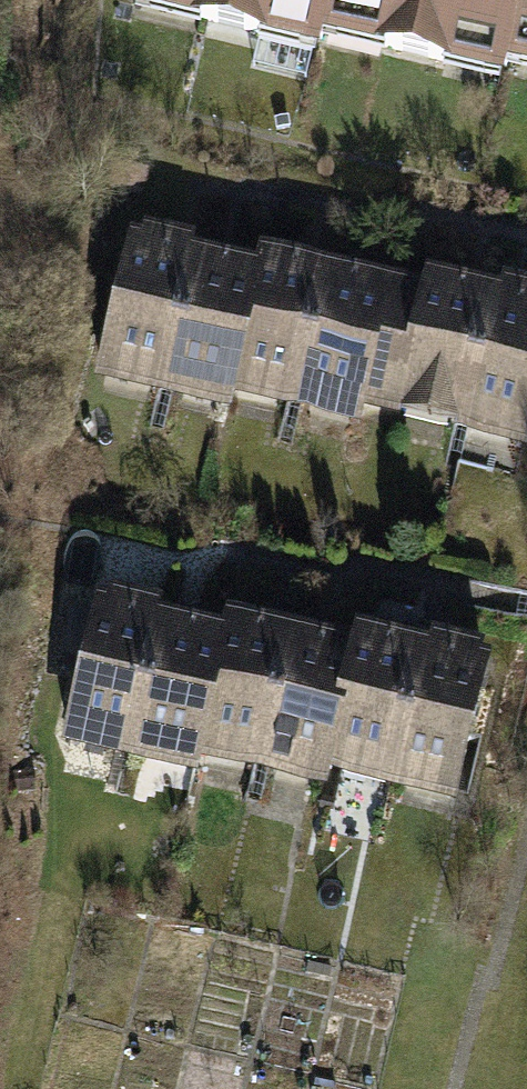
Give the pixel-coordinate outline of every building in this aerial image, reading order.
[(320,68),(323,57),(338,0),(130,0),(125,18),(320,68)] [(509,105),(511,95),(526,34),(526,0),(338,0),(323,57),(509,105)] [(526,99),(526,34),(511,95),(526,99)] [(99,390),(166,406),(200,262),(203,247),(167,238),(136,231),(99,390)] [(166,406),(237,422),(241,408),(271,279),(228,268),(200,262),(166,406)] [(241,408),(309,424),(342,281),(307,273),(274,265),(271,279),(241,408)] [(369,438),(372,428),(403,295),(367,287),(342,281),(309,424),(369,438)] [(372,428),(460,449),(494,304),(461,296),(431,289),(428,301),(403,295),(372,428)] [(526,464),(526,297),(510,293),(507,307),(494,304),(460,449),(526,464)] [(62,750),(130,766),(163,622),(130,614),(100,607),(62,750)] [(130,766),(199,783),(202,773),(234,639),(200,631),(163,622),(130,766)] [(202,773),(267,789),(302,641),(272,634),(237,626),(234,639),(202,773)] [(267,789),(327,804),(329,795),(363,656),(333,649),(302,641),(267,789)] [(329,795),(391,809),(428,658),(395,650),(366,643),(363,656),(329,795)] [(391,809),(462,826),(501,664),(453,653),(430,647),(428,658),(391,809)]
